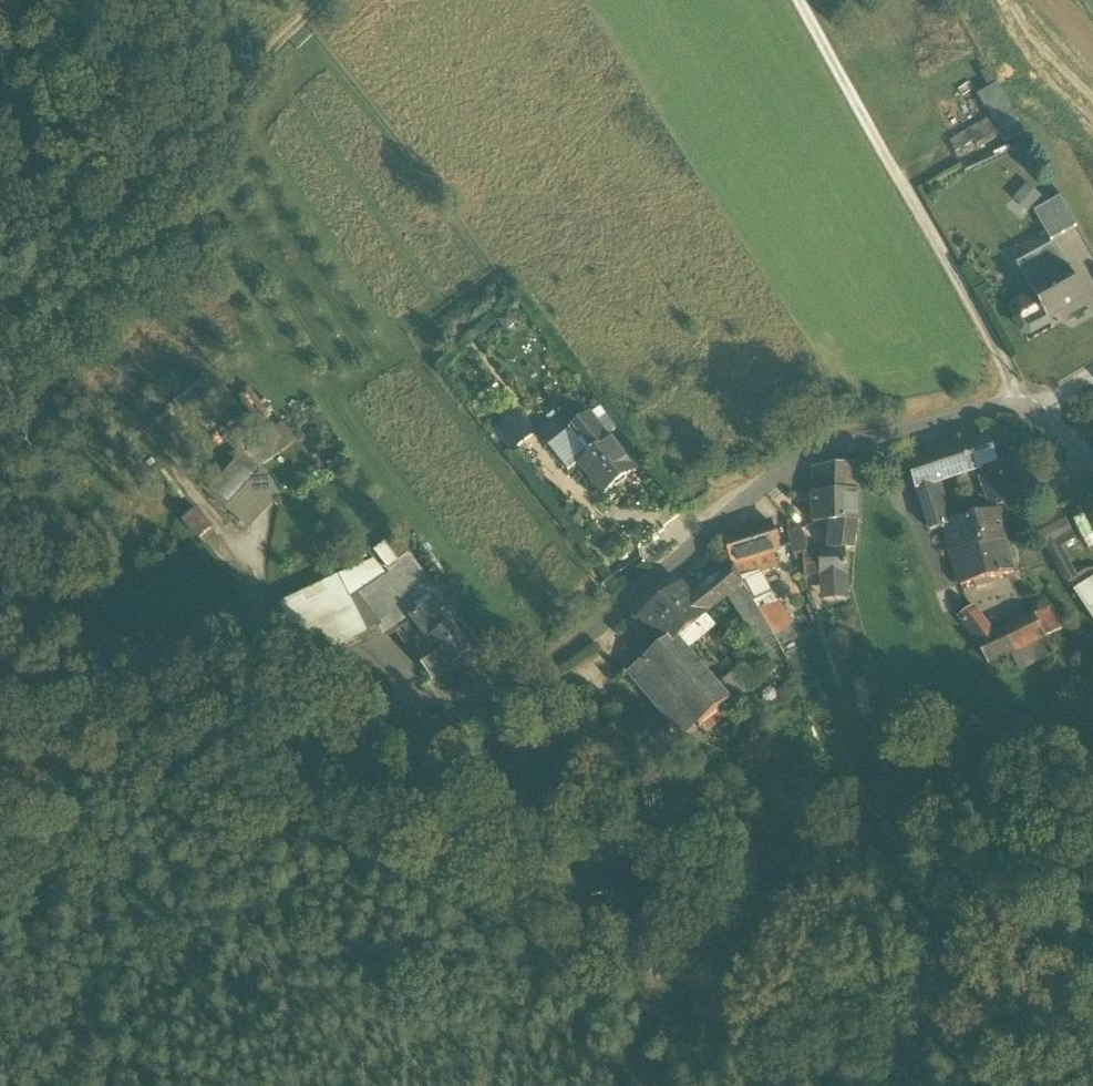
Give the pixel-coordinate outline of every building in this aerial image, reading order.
[(1025,136),(996,86),(977,97),(990,120),(997,133),(1005,147),(1025,136)] [(976,146),(997,133),(990,120),(968,133),(974,143),(976,146)] [(949,145),(956,155),(974,143),(968,133),(949,145)] [(1042,199),(1027,186),(1013,201),(1028,214),(1042,199)] [(1035,216),(1051,245),(1077,230),(1061,201),(1035,216)] [(1021,262),(1037,252),(1029,240),(1013,250),(1021,262)] [(1017,269),(1030,291),(1066,269),(1053,247),(1017,269)] [(1030,291),(1038,305),(1049,323),(1050,322),(1067,312),(1086,301),(1066,269),(1030,291)] [(1086,301),(1067,312),(1070,317),(1089,307),(1086,301)] [(1052,325),(1050,322),(1049,323),(1038,305),(1019,316),(1016,324),(1023,336),(1031,337),(1052,325)] [(538,436),(547,448),(567,433),(588,416),(579,404),(538,436)] [(600,409),(590,417),(599,429),(600,428),(602,431),(601,432),(607,439),(618,430),(600,409)] [(588,416),(567,433),(587,458),(577,466),(602,498),(635,472),(610,441),(609,442),(607,439),(601,432),(602,431),(600,428),(599,429),(590,417),(588,416)] [(498,431),(514,453),(535,437),(522,419),(512,426),(509,423),(498,431)] [(269,440),(280,456),(297,444),(286,429),(269,440)] [(568,474),(577,466),(587,458),(567,433),(547,448),(568,474)] [(909,460),(917,490),(979,468),(994,463),(983,433),(909,460)] [(207,499),(251,536),(281,499),(264,474),(246,457),(207,499)] [(979,468),(995,510),(1012,504),(997,461),(994,463),(979,468)] [(815,495),(844,495),(844,493),(859,493),(859,465),(858,465),(858,464),(815,468),(815,495)] [(843,524),(858,525),(859,494),(859,493),(844,493),(844,495),(815,495),(812,495),(812,496),(811,524),(841,524),(843,524)] [(921,505),(929,535),(945,530),(946,530),(941,499),(939,498),(921,505)] [(197,514),(182,527),(199,545),(214,532),(197,514)] [(1076,544),(1060,515),(1033,529),(1065,589),(1069,587),(1077,583),(1061,552),(1076,544)] [(953,557),(958,556),(1005,543),(998,516),(945,530),(953,557)] [(835,547),(835,552),(850,551),(855,551),(858,525),(843,524),(841,524),(839,547),(835,547)] [(733,568),(733,570),(734,569),(772,556),(779,554),(771,525),(725,540),(733,568)] [(788,534),(792,552),(807,549),(804,539),(800,532),(788,534)] [(401,569),(407,565),(414,559),(398,539),(386,548),(401,569)] [(1014,576),(1005,543),(958,556),(967,589),(1014,576)] [(401,569),(386,548),(374,557),(390,577),(401,569)] [(851,603),(850,551),(835,552),(812,552),(808,552),(809,581),(813,581),(822,581),(822,603),(851,603)] [(738,580),(739,583),(758,577),(777,571),(773,559),(772,556),(734,569),(738,580)] [(318,651),(324,664),(347,652),(379,635),(389,648),(398,639),(441,605),(428,588),(427,589),(407,565),(401,569),(390,577),(386,580),(374,565),(297,604),(297,603),(281,611),(304,657),(318,651)] [(730,600),(765,659),(774,670),(786,664),(778,650),(759,618),(743,589),(739,583),(738,580),(734,569),(733,570),(718,583),(705,593),(699,599),(707,609),(701,615),(706,621),(712,615),(730,600)] [(1077,583),(1069,587),(1074,596),(1092,583),(1092,580),(1090,575),(1077,583)] [(743,589),(759,618),(776,608),(758,577),(739,583),(743,589)] [(1074,596),(1092,625),(1092,583),(1074,596)] [(665,652),(666,653),(676,645),(706,621),(701,615),(707,609),(699,599),(692,605),(680,591),(641,624),(665,652)] [(414,660),(435,687),(473,658),(452,631),(458,627),(441,605),(398,639),(414,660)] [(759,618),(778,650),(797,642),(776,608),(759,618)] [(1039,620),(1049,642),(1065,634),(1054,611),(1039,620)] [(963,624),(983,648),(995,639),(998,637),(977,613),(963,624)] [(997,642),(995,639),(983,648),(981,649),(992,670),(1011,660),(1015,658),(1016,660),(1049,642),(1039,620),(997,642)] [(676,645),(688,658),(717,634),(706,621),(676,645)] [(786,664),(803,657),(797,642),(778,650),(786,664)] [(1058,659),(1049,642),(1016,660),(1015,658),(1011,660),(1021,679),(1058,659)] [(700,734),(730,710),(719,696),(688,658),(676,645),(666,653),(665,652),(630,681),(674,735),(689,722),(700,734)] [(787,667),(791,676),(809,670),(803,657),(786,664),(787,667)] [(777,675),(774,670),(765,659),(719,696),(730,710),(777,675)] [(813,679),(809,670),(791,676),(795,686),(813,679)] [(689,722),(674,735),(685,746),(700,734),(689,722)]
